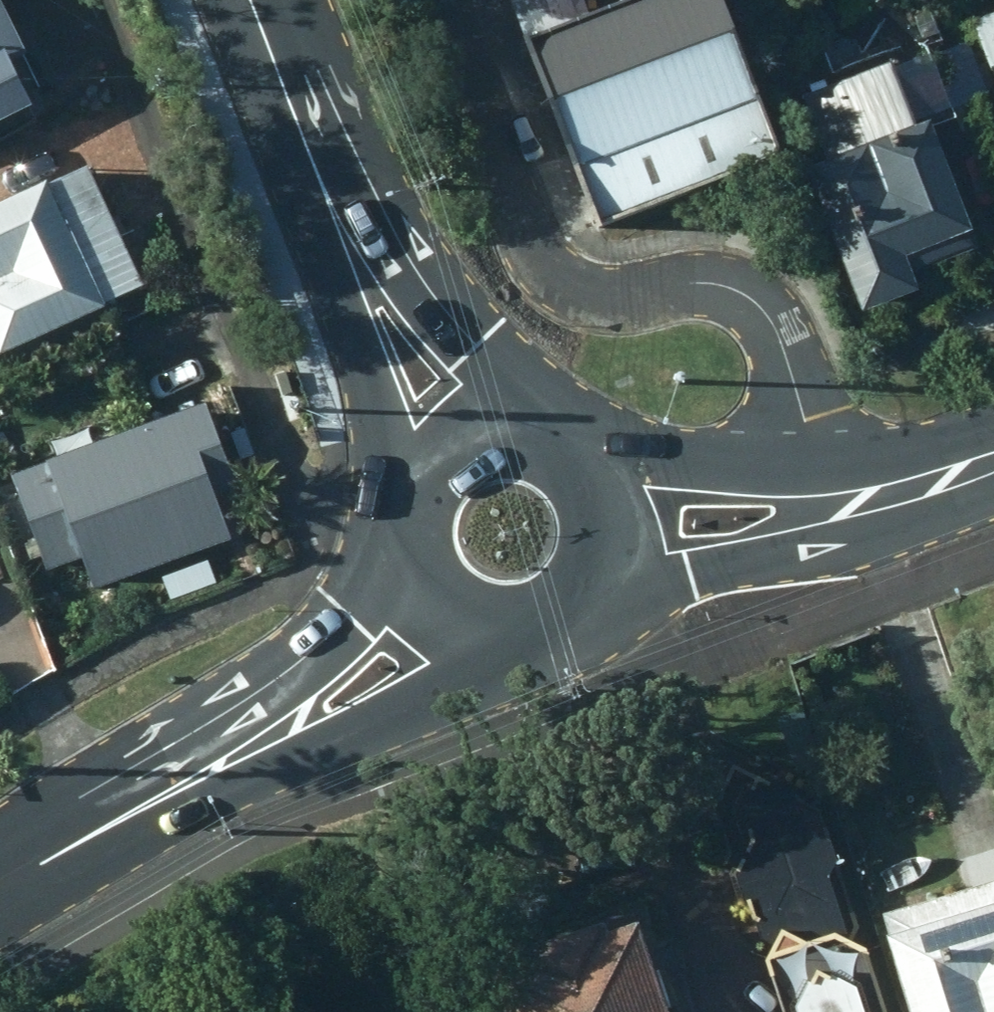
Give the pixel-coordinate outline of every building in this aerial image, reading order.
[(9,0),(0,0),(0,125),(57,98),(9,0)] [(796,153),(739,0),(637,0),(595,16),(589,0),(517,0),(604,227),(796,153)] [(839,160),(819,167),(872,312),(930,291),(923,272),(990,247),(944,120),(928,125),(904,59),(814,91),(839,160)] [(150,286),(94,164),(0,206),(0,354),(150,286)] [(246,489),(213,401),(18,475),(50,563),(88,548),(102,589),(236,539),(221,498),(246,489)] [(874,942),(847,927),(853,914),(839,866),(847,850),(840,824),(828,821),(819,795),(744,756),(720,802),(736,855),(744,861),(754,901),(736,925),(740,944),(775,955),(791,1011),(894,1011),(874,942)] [(890,916),(918,1011),(993,1011),(993,884),(890,916)] [(650,922),(619,933),(616,921),(536,946),(539,956),(498,969),(512,1011),(679,1011),(650,922)]
